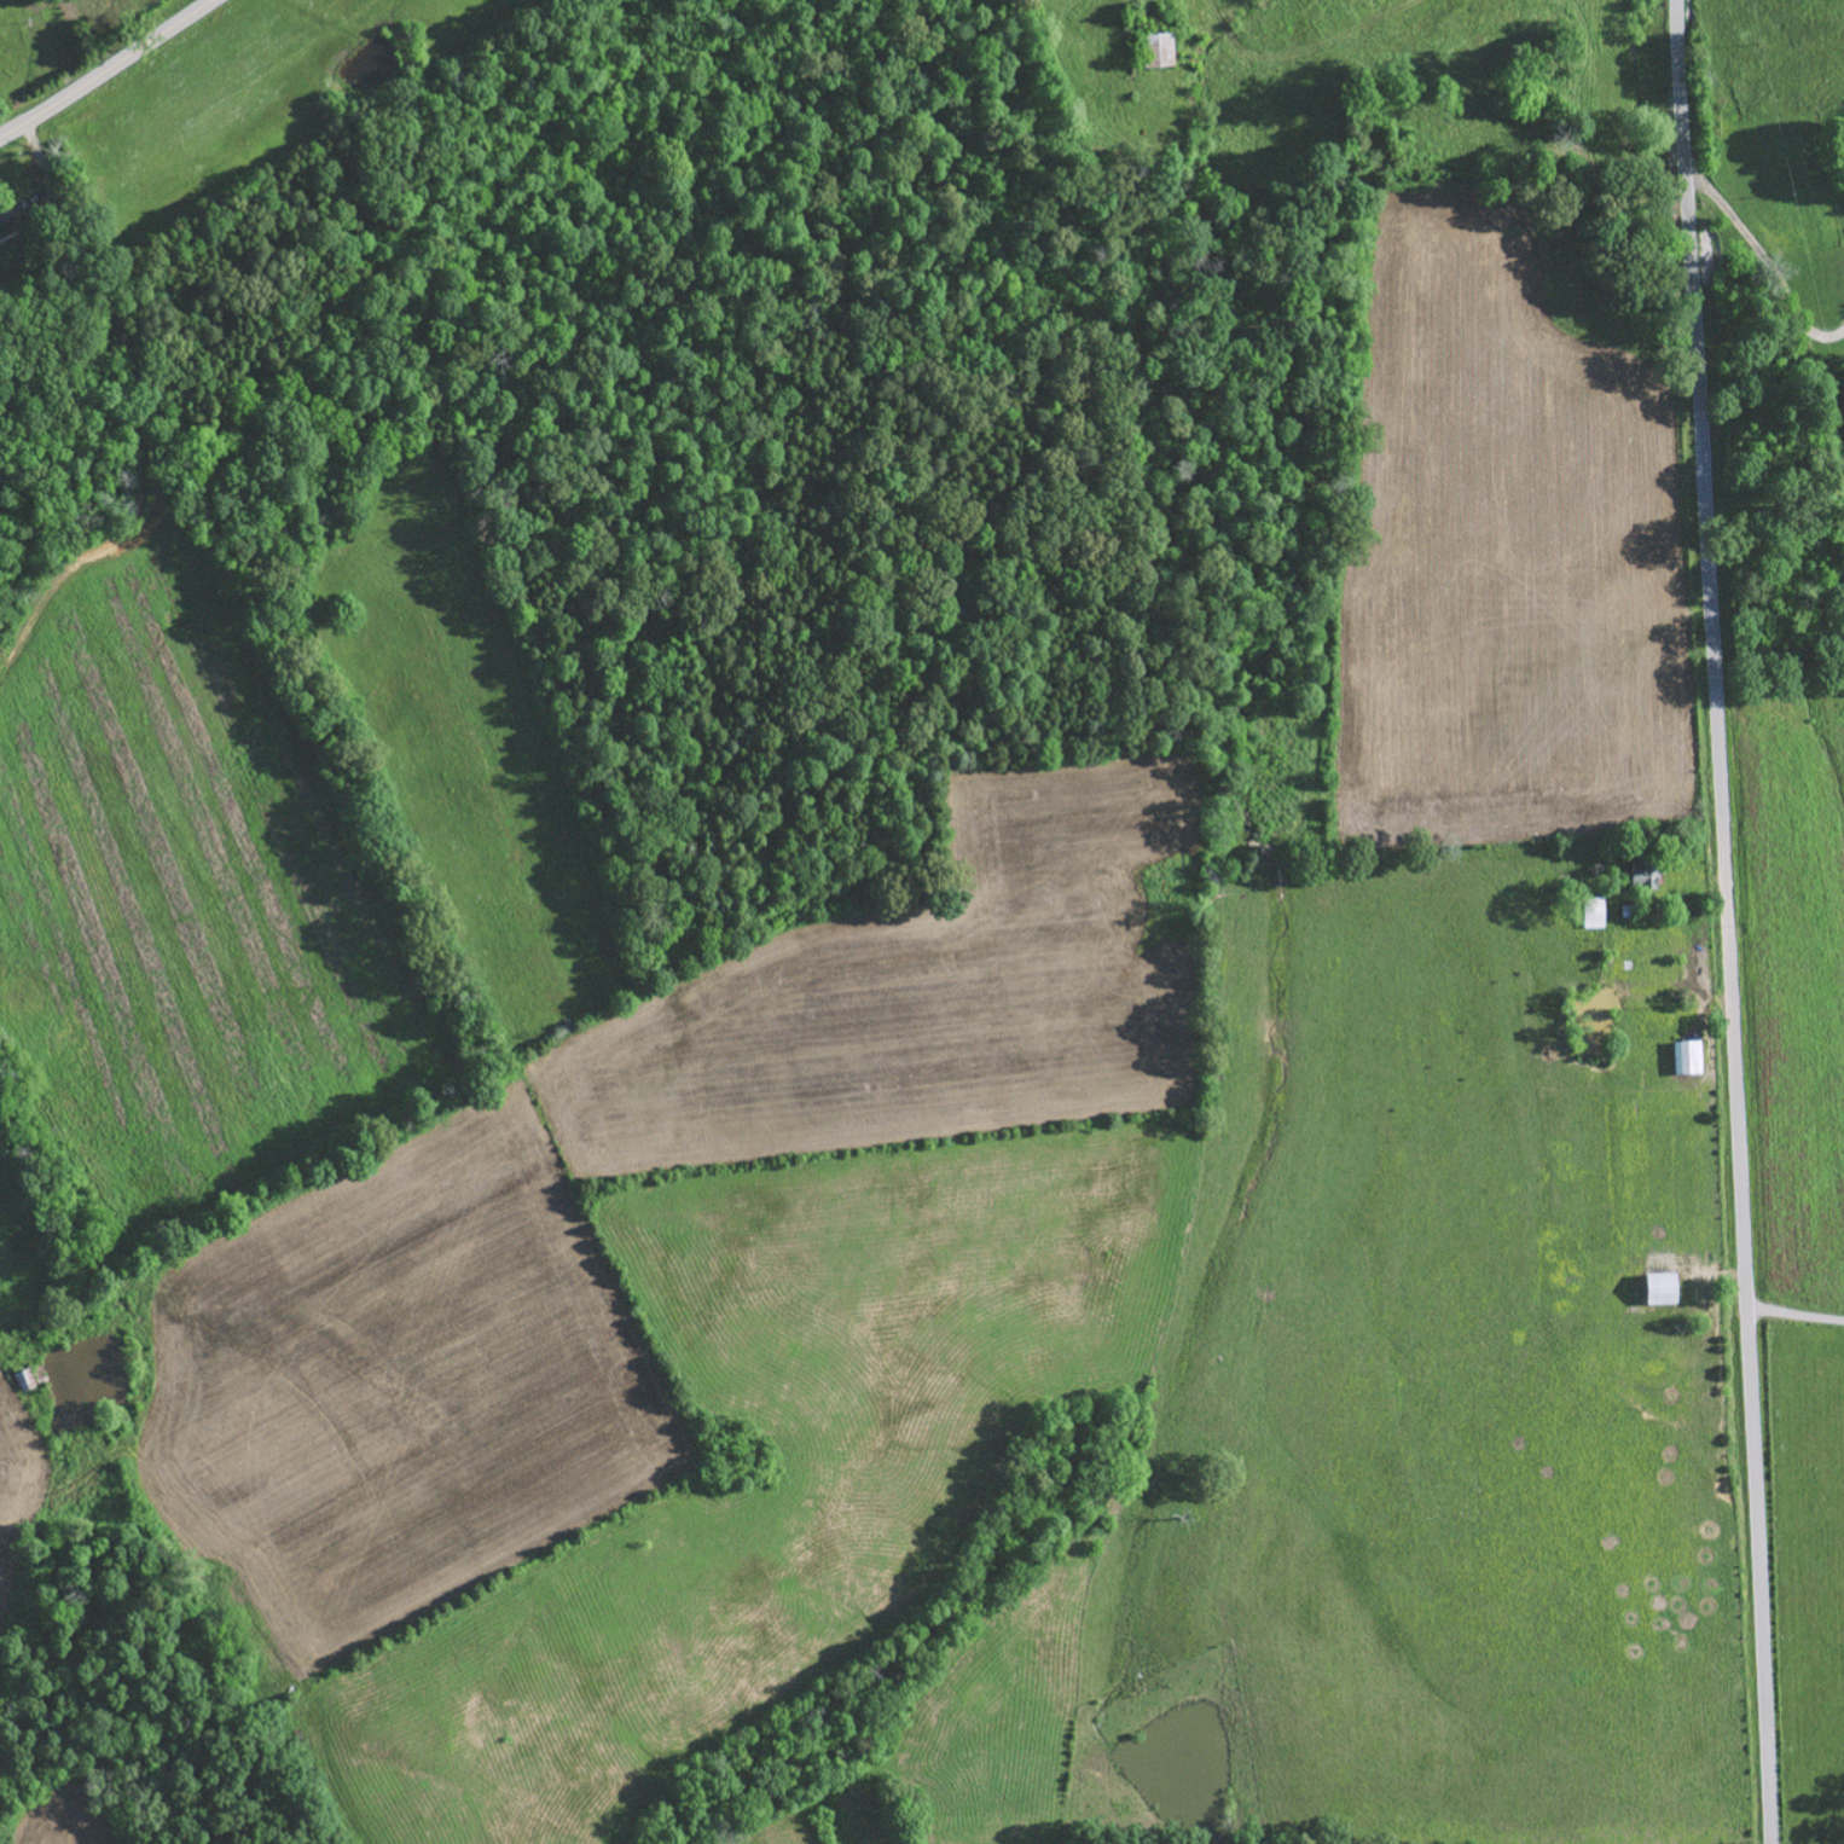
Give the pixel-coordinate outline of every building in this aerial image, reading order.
[(11,209),(0,213),(0,235),(17,228),(11,209)] [(1635,888),(1660,889),(1661,860),(1636,859),(1635,888)] [(1706,1074),(1705,1041),(1677,1042),(1678,1075),(1706,1074)] [(1684,1304),(1683,1273),(1652,1275),(1653,1306),(1684,1304)]
